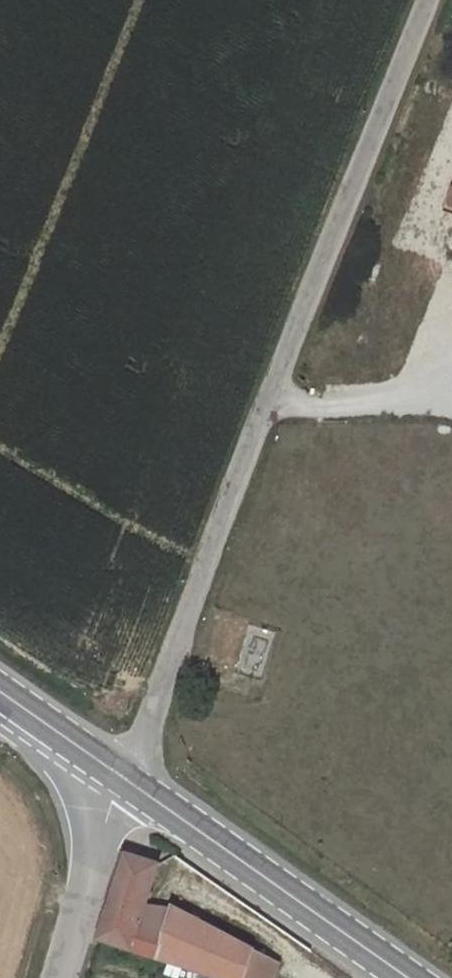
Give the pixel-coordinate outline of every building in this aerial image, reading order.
[(93,940),(199,974),(197,977),(275,977),(280,962),(187,912),(170,905),(167,910),(148,903),(162,864),(122,851),(93,940)]
